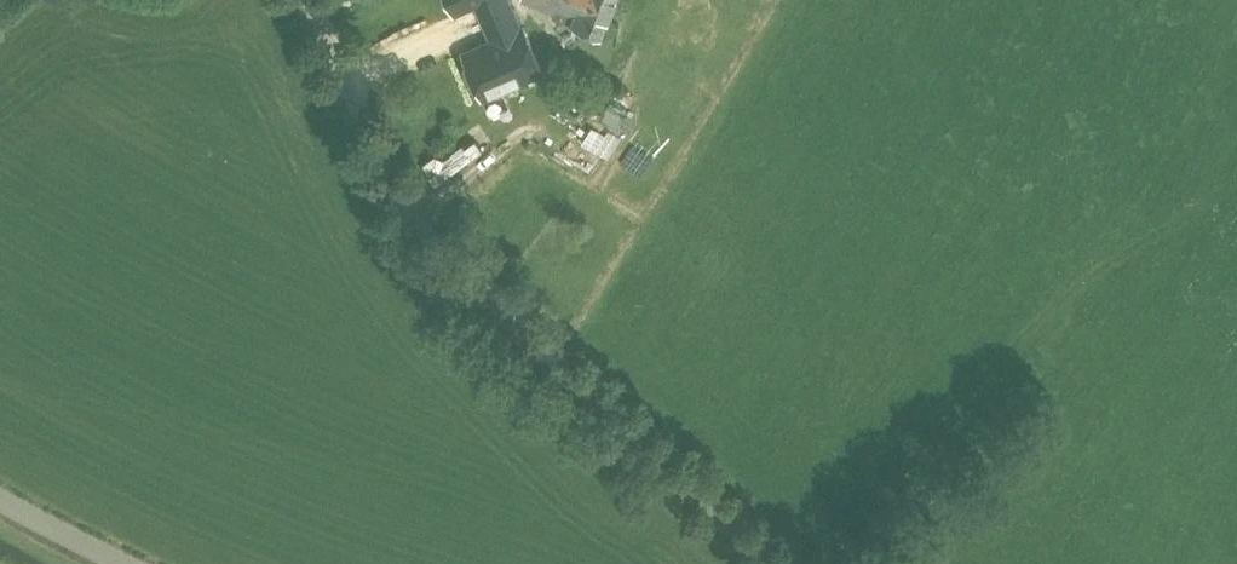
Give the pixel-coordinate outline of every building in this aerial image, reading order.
[(484,20),(517,6),(514,0),(448,0),(454,14),(477,4),(484,20)] [(554,11),(553,16),(602,35),(616,0),(526,0),(554,11)] [(517,6),(484,20),(492,38),(461,51),(481,98),(544,71),(517,6)] [(596,169),(626,131),(587,100),(557,138),(596,169)]
